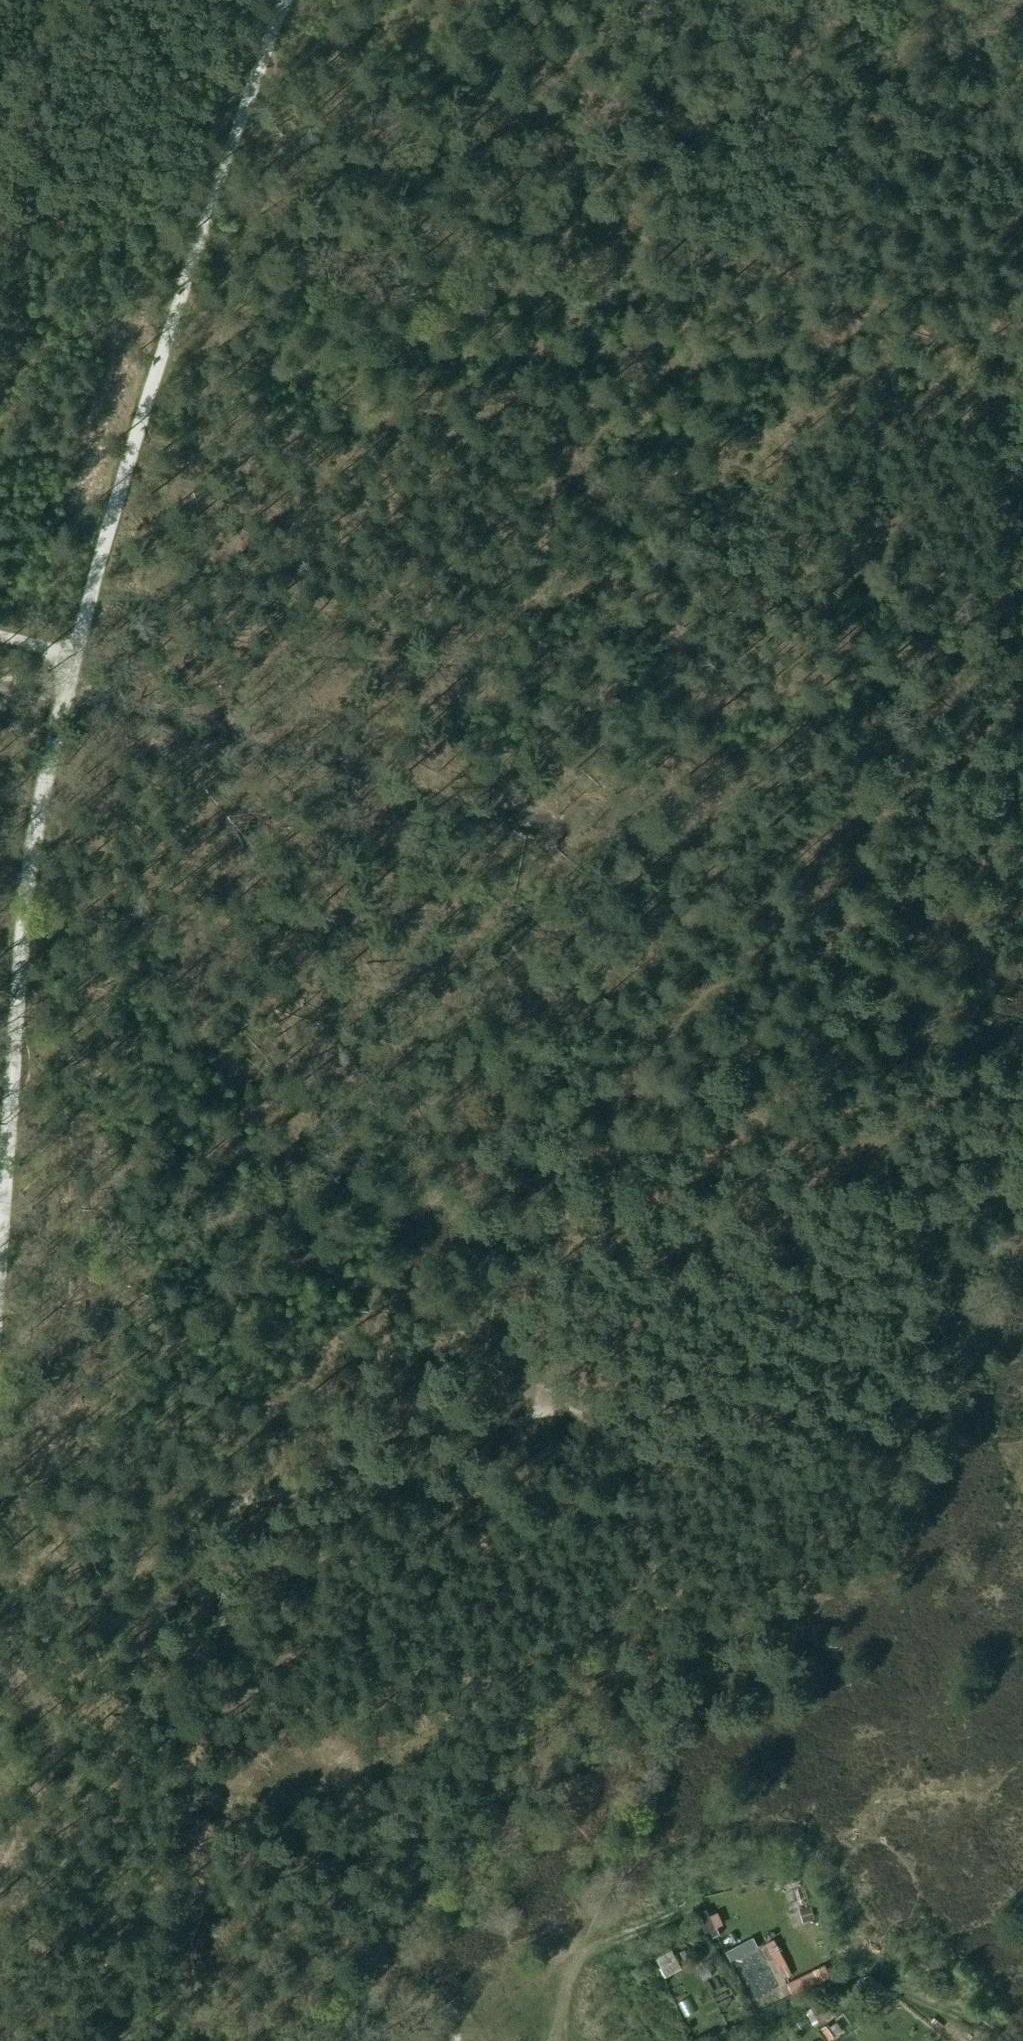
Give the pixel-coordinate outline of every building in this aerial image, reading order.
[(811,1907),(801,1909),(804,1920),(814,1917),(811,1907)] [(715,1929),(707,1909),(697,1914),(705,1934),(709,1932),(712,1939),(721,1935),(717,1928),(715,1929)] [(780,1936),(770,1939),(782,1973),(791,1969),(780,1936)] [(667,1974),(684,1965),(674,1946),(657,1955),(667,1974)] [(796,1995),(833,1974),(826,1961),(789,1982),(796,1995)]
